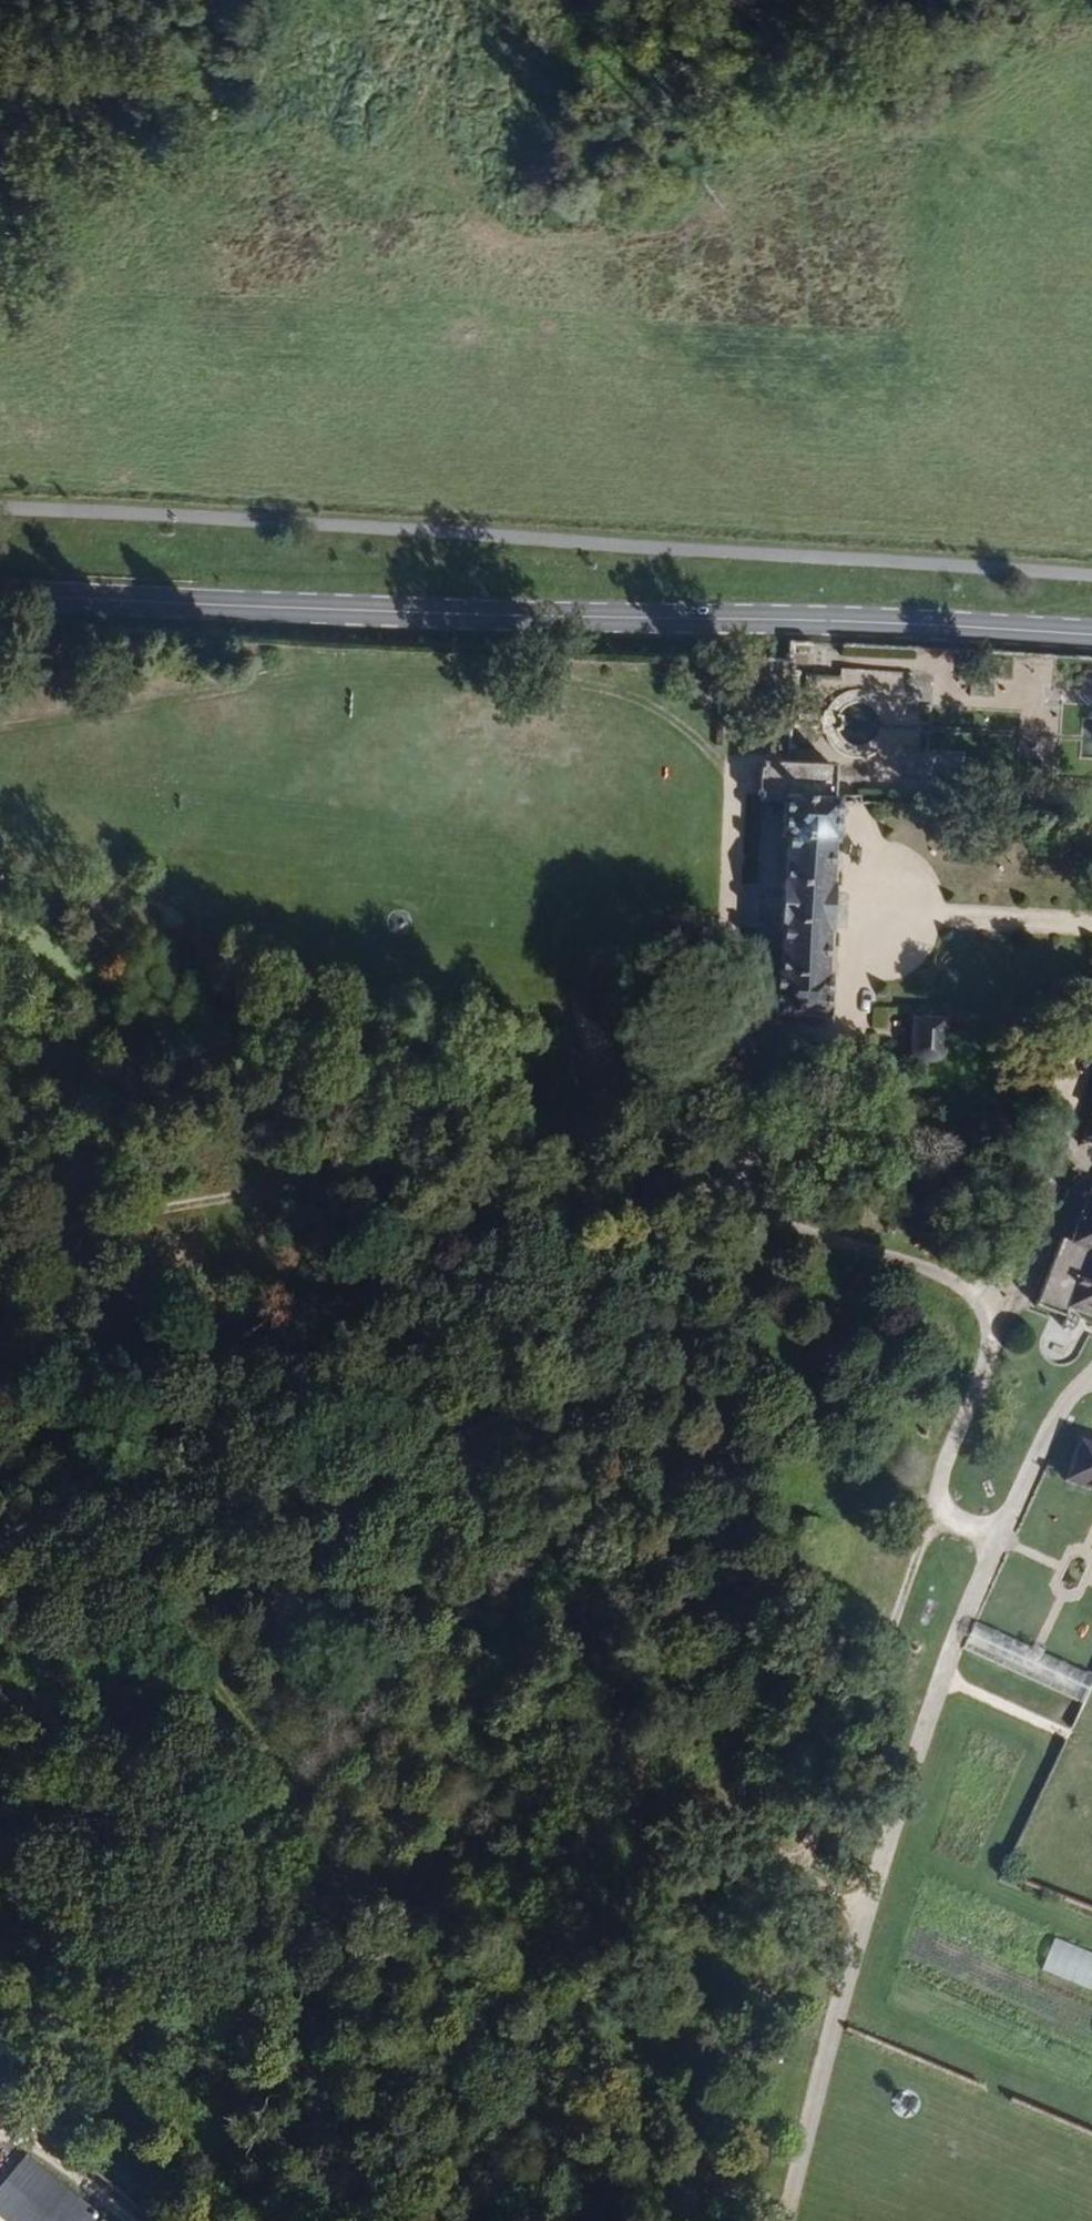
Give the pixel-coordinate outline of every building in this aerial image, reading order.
[(829,934),(831,890),(828,889),(831,843),(835,843),(838,804),(833,803),(836,767),(788,765),(761,764),(761,767),(757,770),(756,795),(760,799),(759,805),(784,805),(783,840),(787,841),(784,882),(782,882),(780,935),(783,935),(780,975),(776,975),(774,1015),(825,1018),(827,983),(822,982),(825,935),(829,934)] [(942,1053),(943,1022),(911,1019),(910,1054),(912,1063),(919,1068),(926,1069),(933,1067),(941,1061),(942,1053)] [(1083,1142),(1091,1145),(1091,1118),(1083,1142)] [(1089,1192),(1077,1224),(1068,1246),(1088,1254),(1065,1310),(1091,1321),(1091,1193),(1089,1192)] [(1081,1439),(1063,1482),(1091,1493),(1091,1444),(1081,1439)] [(974,1622),(960,1650),(1082,1704),(1091,1683),(1091,1676),(974,1622)] [(0,2190),(0,2220),(102,2220),(26,2158),(0,2190)]
